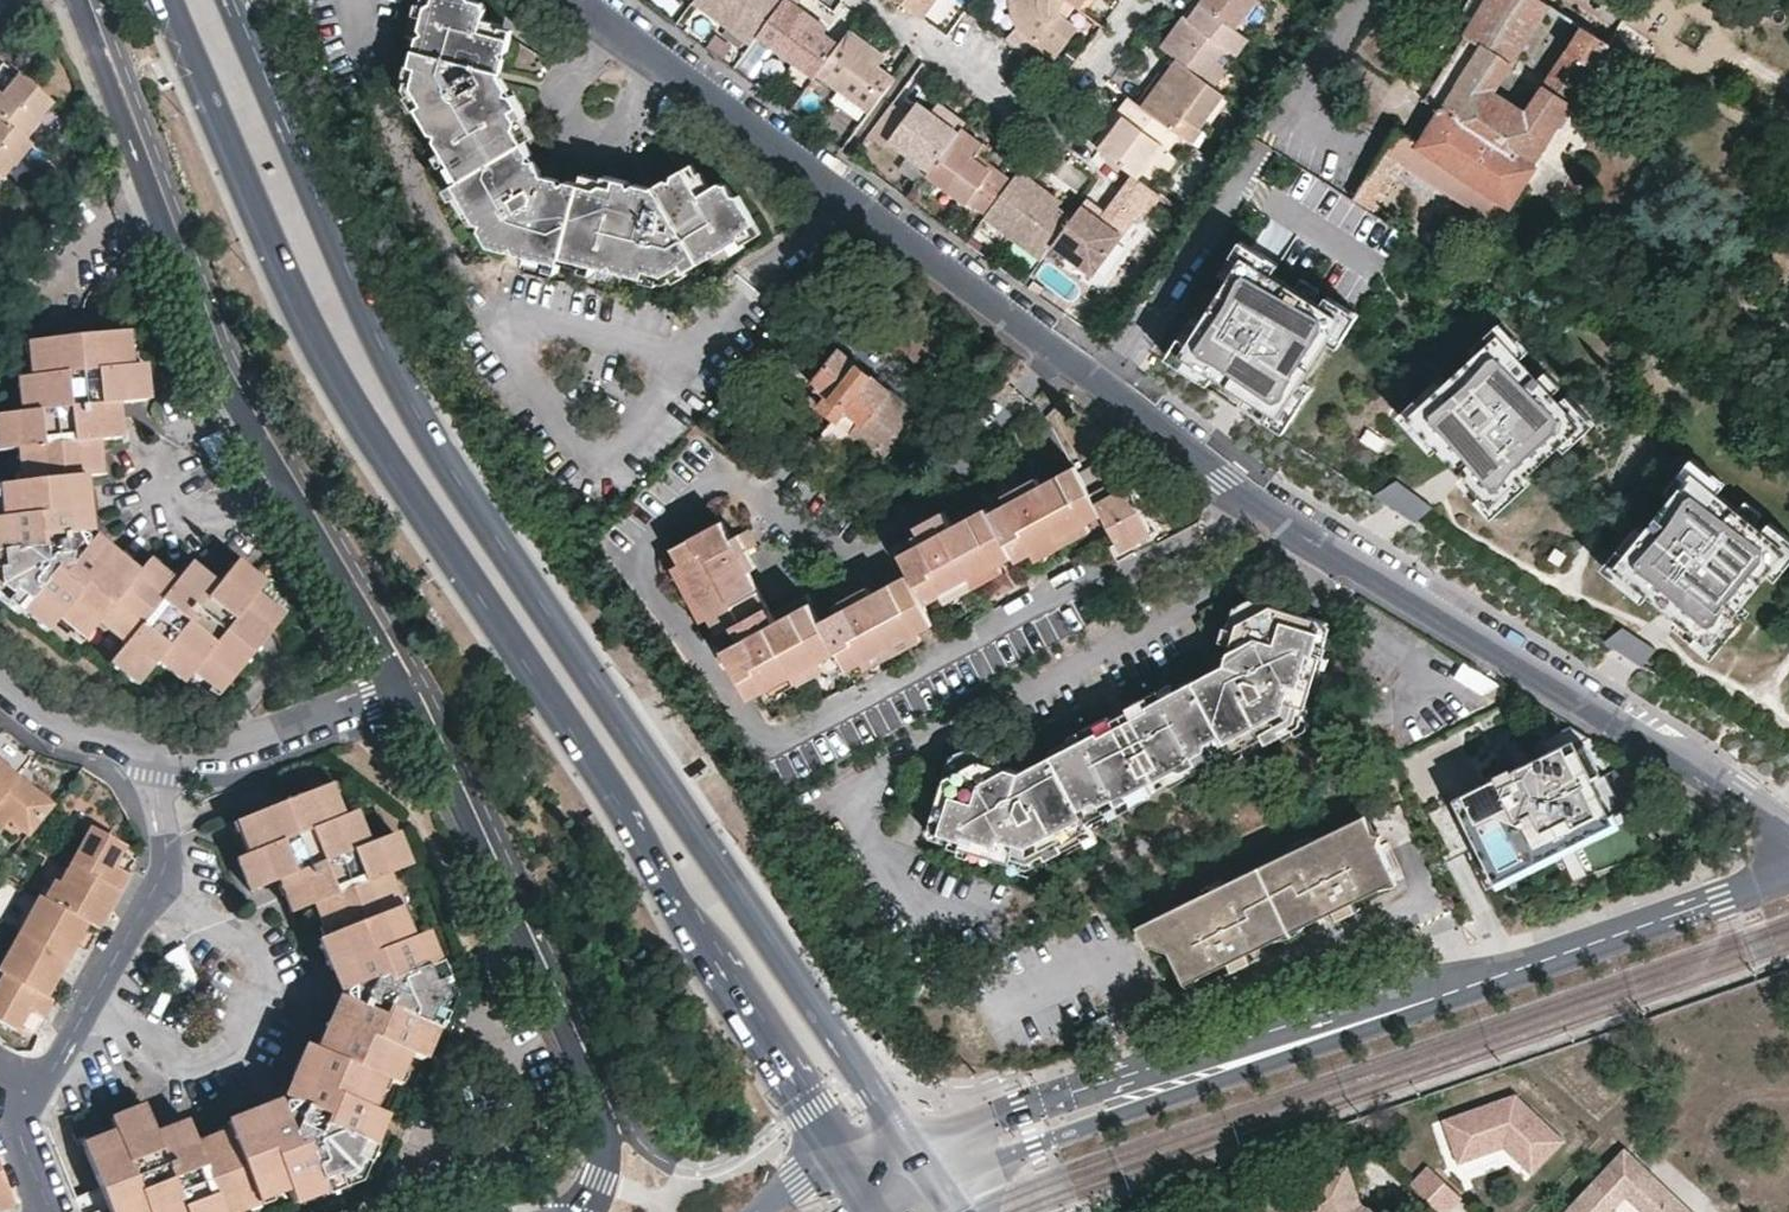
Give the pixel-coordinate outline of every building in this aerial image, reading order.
[(461,0),(435,0),(433,11),(425,16),(422,27),(406,98),(439,167),(444,177),(454,181),(459,192),(450,197),(447,199),(452,210),(462,214),(468,228),(462,231),(482,268),(523,274),(524,268),(542,270),(546,277),(558,280),(559,277),(561,266),(575,269),(579,275),(592,277),(666,288),(728,251),(739,244),(741,234),(754,227),(737,199),(732,197),(727,189),(720,186),(710,192),(699,198),(684,172),(652,190),(613,185),(610,193),(601,191),(592,197),(577,194),(543,190),(524,154),(515,139),(518,130),(513,122),(521,117),(504,84),(511,46),(482,40),(484,30),(486,16),(482,10),(470,7),(465,1),(461,0)] [(435,0),(424,0),(421,13),(416,12),(413,24),(422,27),(425,16),(433,11),(435,0)] [(754,42),(758,35),(784,1),(782,0),(697,0),(754,42)] [(784,1),(823,31),(826,26),(798,5),(792,0),(785,0),(784,1)] [(922,18),(935,0),(898,0),(922,18)] [(1015,14),(1019,21),(1022,26),(1025,29),(1028,32),(1032,36),(1036,40),(1058,57),(1080,29),(1066,18),(1060,14),(1065,0),(1012,0),(1015,14)] [(1076,5),(1070,0),(1065,0),(1060,14),(1066,18),(1076,5)] [(1076,5),(1083,9),(1090,0),(1070,0),(1076,5)] [(1216,86),(1251,39),(1239,30),(1200,0),(1198,0),(1176,31),(1180,35),(1168,51),(1180,60),(1212,84),(1216,86)] [(1260,0),(1200,0),(1239,30),(1260,0)] [(1513,209),(1613,48),(1587,30),(1530,117),(1497,95),(1553,8),(1542,0),(1492,0),(1426,101),(1444,114),(1422,148),(1513,209)] [(823,31),(784,1),(758,35),(815,77),(819,73),(840,44),(823,31)] [(1022,26),(1019,21),(1007,36),(1028,51),(1036,40),(1032,36),(1028,32),(1025,29),(1022,26)] [(886,54),(851,29),(847,34),(875,54),(873,58),(879,64),(886,54)] [(500,34),(484,30),(482,40),(511,46),(514,33),(501,30),(500,34)] [(1176,31),(1163,47),(1168,51),(1180,35),(1176,31)] [(871,110),(896,76),(879,64),(873,58),(875,54),(847,34),(840,44),(819,73),(871,110)] [(1212,84),(1180,60),(1143,108),(1173,130),(1179,135),(1195,147),(1209,130),(1204,127),(1188,115),(1212,84)] [(21,140),(51,105),(17,77),(1,96),(0,95),(0,123),(21,140)] [(1216,86),(1212,84),(1188,115),(1204,127),(1228,95),(1216,86)] [(1129,97),(1094,146),(1102,151),(1135,102),(1129,97)] [(946,121),(953,112),(936,99),(929,109),(946,121)] [(964,129),(968,123),(953,112),(946,121),(929,109),(919,102),(910,115),(892,140),(932,170),(964,129)] [(1102,151),(1139,178),(1162,144),(1173,130),(1143,108),(1135,102),(1102,151)] [(892,140),(910,115),(893,103),(869,136),(886,148),(892,140)] [(525,127),(521,117),(513,122),(518,130),(515,139),(524,154),(533,149),(523,130),(525,127)] [(21,140),(0,123),(0,181),(29,146),(21,140)] [(1388,143),(1411,159),(1419,146),(1421,144),(1398,128),(1388,143)] [(932,170),(930,174),(970,204),(972,200),(990,213),(1015,180),(995,166),(992,170),(981,162),(984,158),(991,149),(964,129),(932,170)] [(1173,130),(1162,144),(1169,149),(1179,135),(1173,130)] [(1388,143),(1353,197),(1377,212),(1411,159),(1388,143)] [(1419,146),(1411,159),(1505,221),(1513,209),(1422,148),(1419,146)] [(995,166),(984,158),(981,162),(992,170),(995,166)] [(441,180),(450,197),(459,192),(454,181),(444,177),(439,167),(432,170),(438,181),(441,180)] [(692,167),(684,172),(699,198),(710,192),(700,175),(697,177),(692,167)] [(990,213),(987,217),(1044,260),(1054,245),(1074,217),(1059,205),(1046,196),(1051,190),(1023,170),(1015,180),(990,213)] [(1139,178),(1136,177),(1111,212),(1105,219),(1084,204),(1074,217),(1054,245),(1096,276),(1138,219),(1143,223),(1163,197),(1139,178)] [(580,184),(577,194),(592,197),(601,191),(610,193),(613,185),(600,183),(599,186),(580,184)] [(1063,200),(1051,190),(1046,196),(1059,205),(1063,200)] [(1089,197),(1084,204),(1105,219),(1111,212),(1089,197)] [(458,233),(462,231),(468,228),(462,214),(452,210),(447,199),(439,202),(444,214),(448,213),(458,233)] [(759,236),(754,227),(741,234),(739,244),(728,251),(733,258),(744,252),(741,247),(759,236)] [(1244,261),(1184,356),(1279,416),(1340,321),(1244,261)] [(590,286),(592,277),(579,275),(575,269),(561,266),(559,277),(579,280),(578,283),(590,286)] [(556,288),(558,280),(546,277),(542,270),(524,268),(523,274),(523,279),(543,283),(543,286),(556,288)] [(120,325),(17,337),(21,373),(9,375),(12,410),(0,411),(0,445),(12,443),(16,477),(0,479),(0,600),(15,612),(18,608),(40,626),(50,615),(77,637),(91,619),(120,641),(106,659),(134,681),(152,658),(178,680),(186,671),(214,692),(280,612),(253,591),(261,580),(234,558),(214,582),(195,568),(186,560),(171,577),(143,555),(132,569),(105,548),(101,554),(96,549),(89,553),(80,546),(84,536),(81,530),(71,526),(70,517),(73,517),(77,513),(77,504),(83,504),(78,469),(96,467),(93,433),(114,430),(113,418),(110,396),(141,393),(136,359),(125,359),(120,325)] [(1573,428),(1499,346),(1418,418),(1491,500),(1573,428)] [(886,386),(836,350),(809,385),(822,395),(814,408),(834,422),(841,411),(857,423),(860,421),(874,430),(865,442),(884,456),(915,413),(884,389),(886,386)] [(1154,536),(1123,478),(1092,495),(1077,468),(1041,488),(1036,480),(1022,488),(1005,497),(1009,505),(992,514),(989,508),(953,527),(945,513),(927,521),(932,529),(915,537),(921,545),(905,553),(932,602),(1014,558),(1017,562),(1103,516),(1123,552),(1154,536)] [(1022,488),(1015,475),(998,484),(1005,497),(1022,488)] [(1389,478),(1378,497),(1417,520),(1428,501),(1389,478)] [(1777,556),(1692,485),(1620,570),(1705,642),(1777,556)] [(748,552),(739,534),(732,537),(723,521),(673,547),(719,633),(735,625),(742,638),(726,647),(753,697),(839,652),(848,668),(933,623),(908,578),(872,596),(869,589),(852,598),(835,607),(839,614),(823,623),(812,603),(778,622),(751,573),(757,568),(748,552)] [(750,529),(739,534),(748,552),(758,546),(750,529)] [(829,596),(835,607),(852,598),(846,589),(829,596)] [(1331,619),(1252,598),(1234,607),(1228,629),(1225,627),(1221,641),(1233,645),(1225,673),(1199,686),(1193,674),(1133,704),(1130,712),(1116,719),(1108,715),(1049,746),(1056,760),(1027,774),(1003,766),(1006,753),(993,748),(991,751),(971,744),(951,754),(926,830),(930,839),(956,848),(953,856),(963,859),(966,851),(1016,868),(1015,875),(1021,877),(1037,868),(1035,862),(1082,838),(1086,845),(1097,840),(1091,827),(1148,797),(1150,790),(1167,781),(1175,783),(1233,753),(1239,766),(1249,761),(1246,754),(1293,730),(1295,735),(1312,727),(1315,718),(1310,717),(1324,667),(1332,669),(1336,656),(1328,654),(1335,630),(1331,619)] [(1608,640),(1643,662),(1653,646),(1618,624),(1608,640)] [(1590,738),(1570,726),(1541,742),(1547,754),(1549,758),(1536,765),(1542,777),(1507,796),(1498,779),(1456,802),(1460,810),(1469,805),(1504,871),(1625,807),(1607,774),(1602,776),(1590,782),(1574,751),(1572,747),(1590,738)] [(1586,745),(1574,751),(1590,782),(1602,776),(1586,745)] [(1547,754),(1498,779),(1507,796),(1542,777),(1536,765),(1549,758),(1547,754)] [(0,768),(0,800),(16,780),(0,768)] [(232,818),(245,849),(236,853),(249,886),(277,874),(291,908),(314,899),(320,914),(326,930),(317,934),(329,965),(337,961),(340,971),(345,973),(351,973),(352,980),(342,988),(345,993),(351,997),(347,1006),(346,1006),(337,1009),(337,1010),(333,1017),(327,1015),(313,1046),(302,1041),(288,1072),(294,1075),(289,1087),(291,1090),(296,1091),(291,1099),(283,1099),(280,1102),(282,1111),(274,1115),(272,1112),(266,1112),(265,1112),(257,1115),(254,1109),(223,1121),(225,1129),(210,1135),(194,1141),(185,1119),(154,1131),(142,1102),(109,1115),(113,1126),(81,1139),(110,1211),(229,1211),(256,1201),(256,1198),(285,1186),(291,1201),(322,1188),(323,1191),(355,1177),(371,1143),(368,1141),(380,1111),(366,1104),(379,1075),(391,1081),(405,1049),(420,1056),(434,1025),(437,1026),(451,993),(438,957),(433,958),(421,928),(407,933),(395,903),(398,902),(385,870),(407,860),(394,827),(366,839),(353,806),(342,811),(328,779),(232,818)] [(16,780),(0,800),(0,832),(8,823),(26,838),(50,809),(16,780)] [(1504,871),(1469,805),(1460,810),(1502,890),(1564,857),(1577,850),(1632,821),(1625,807),(1504,871)] [(1317,841),(1294,852),(1225,887),(1202,898),(1139,929),(1149,950),(1152,948),(1166,950),(1183,983),(1199,971),(1226,958),(1229,964),(1242,958),(1254,952),(1256,943),(1319,911),(1331,915),(1341,910),(1353,905),(1350,896),(1375,883),(1394,878),(1363,818),(1317,841)] [(117,889),(125,873),(111,865),(122,844),(88,825),(68,863),(117,889)] [(1292,848),(1294,852),(1317,841),(1307,840),(1292,848)] [(1575,879),(1590,874),(1577,850),(1564,857),(1575,879)] [(107,906),(117,889),(68,863),(47,901),(72,914),(82,919),(93,898),(107,906)] [(1206,891),(1202,898),(1225,887),(1223,883),(1206,891)] [(72,914),(47,901),(37,896),(16,934),(64,960),(73,943),(60,936),(72,914)] [(86,922),(97,927),(99,922),(105,912),(107,906),(93,898),(82,919),(86,922)] [(73,943),(86,922),(82,919),(72,914),(60,936),(73,943)] [(64,960),(16,934),(0,964),(0,974),(2,975),(30,990),(42,970),(55,977),(64,960)] [(194,968),(182,954),(174,946),(154,962),(172,996),(201,981),(194,968)] [(30,990),(44,997),(55,977),(42,970),(30,990)] [(2,975),(0,977),(0,1023),(13,1031),(25,1011),(40,1019),(49,1001),(44,997),(30,990),(2,975)] [(1561,1135),(1511,1091),(1440,1118),(1456,1161),(1501,1144),(1530,1170),(1561,1135)] [(1569,1210),(1571,1211),(1695,1211),(1624,1148),(1569,1210)] [(1358,1209),(1360,1204),(1345,1164),(1305,1180),(1317,1211),(1365,1211),(1358,1209)] [(1426,1164),(1409,1183),(1441,1211),(1445,1211),(1460,1195),(1426,1164)] [(13,1205),(0,1169),(0,1211),(13,1205)] [(1360,1204),(1358,1209),(1365,1211),(1367,1211),(1369,1207),(1360,1204)]
